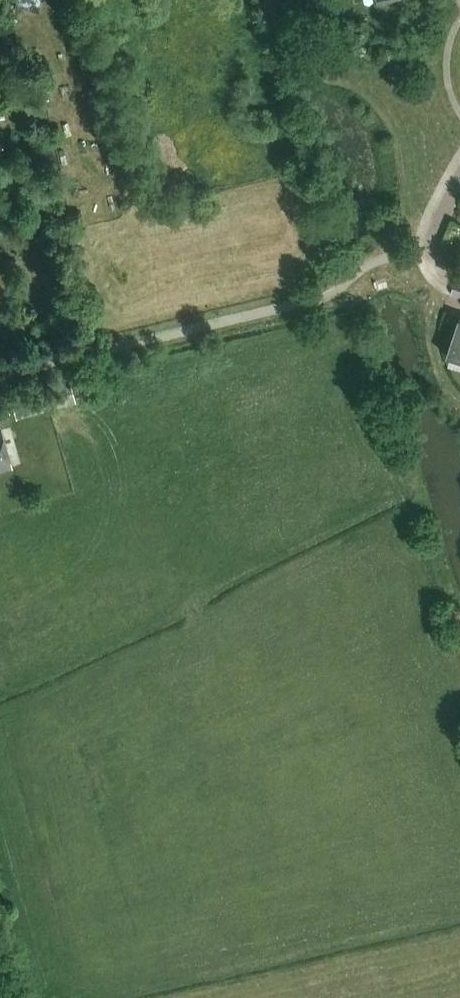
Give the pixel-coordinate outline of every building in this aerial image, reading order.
[(459,317),(447,355),(459,359),(459,317)] [(12,467),(1,430),(0,430),(0,471),(12,467)]
